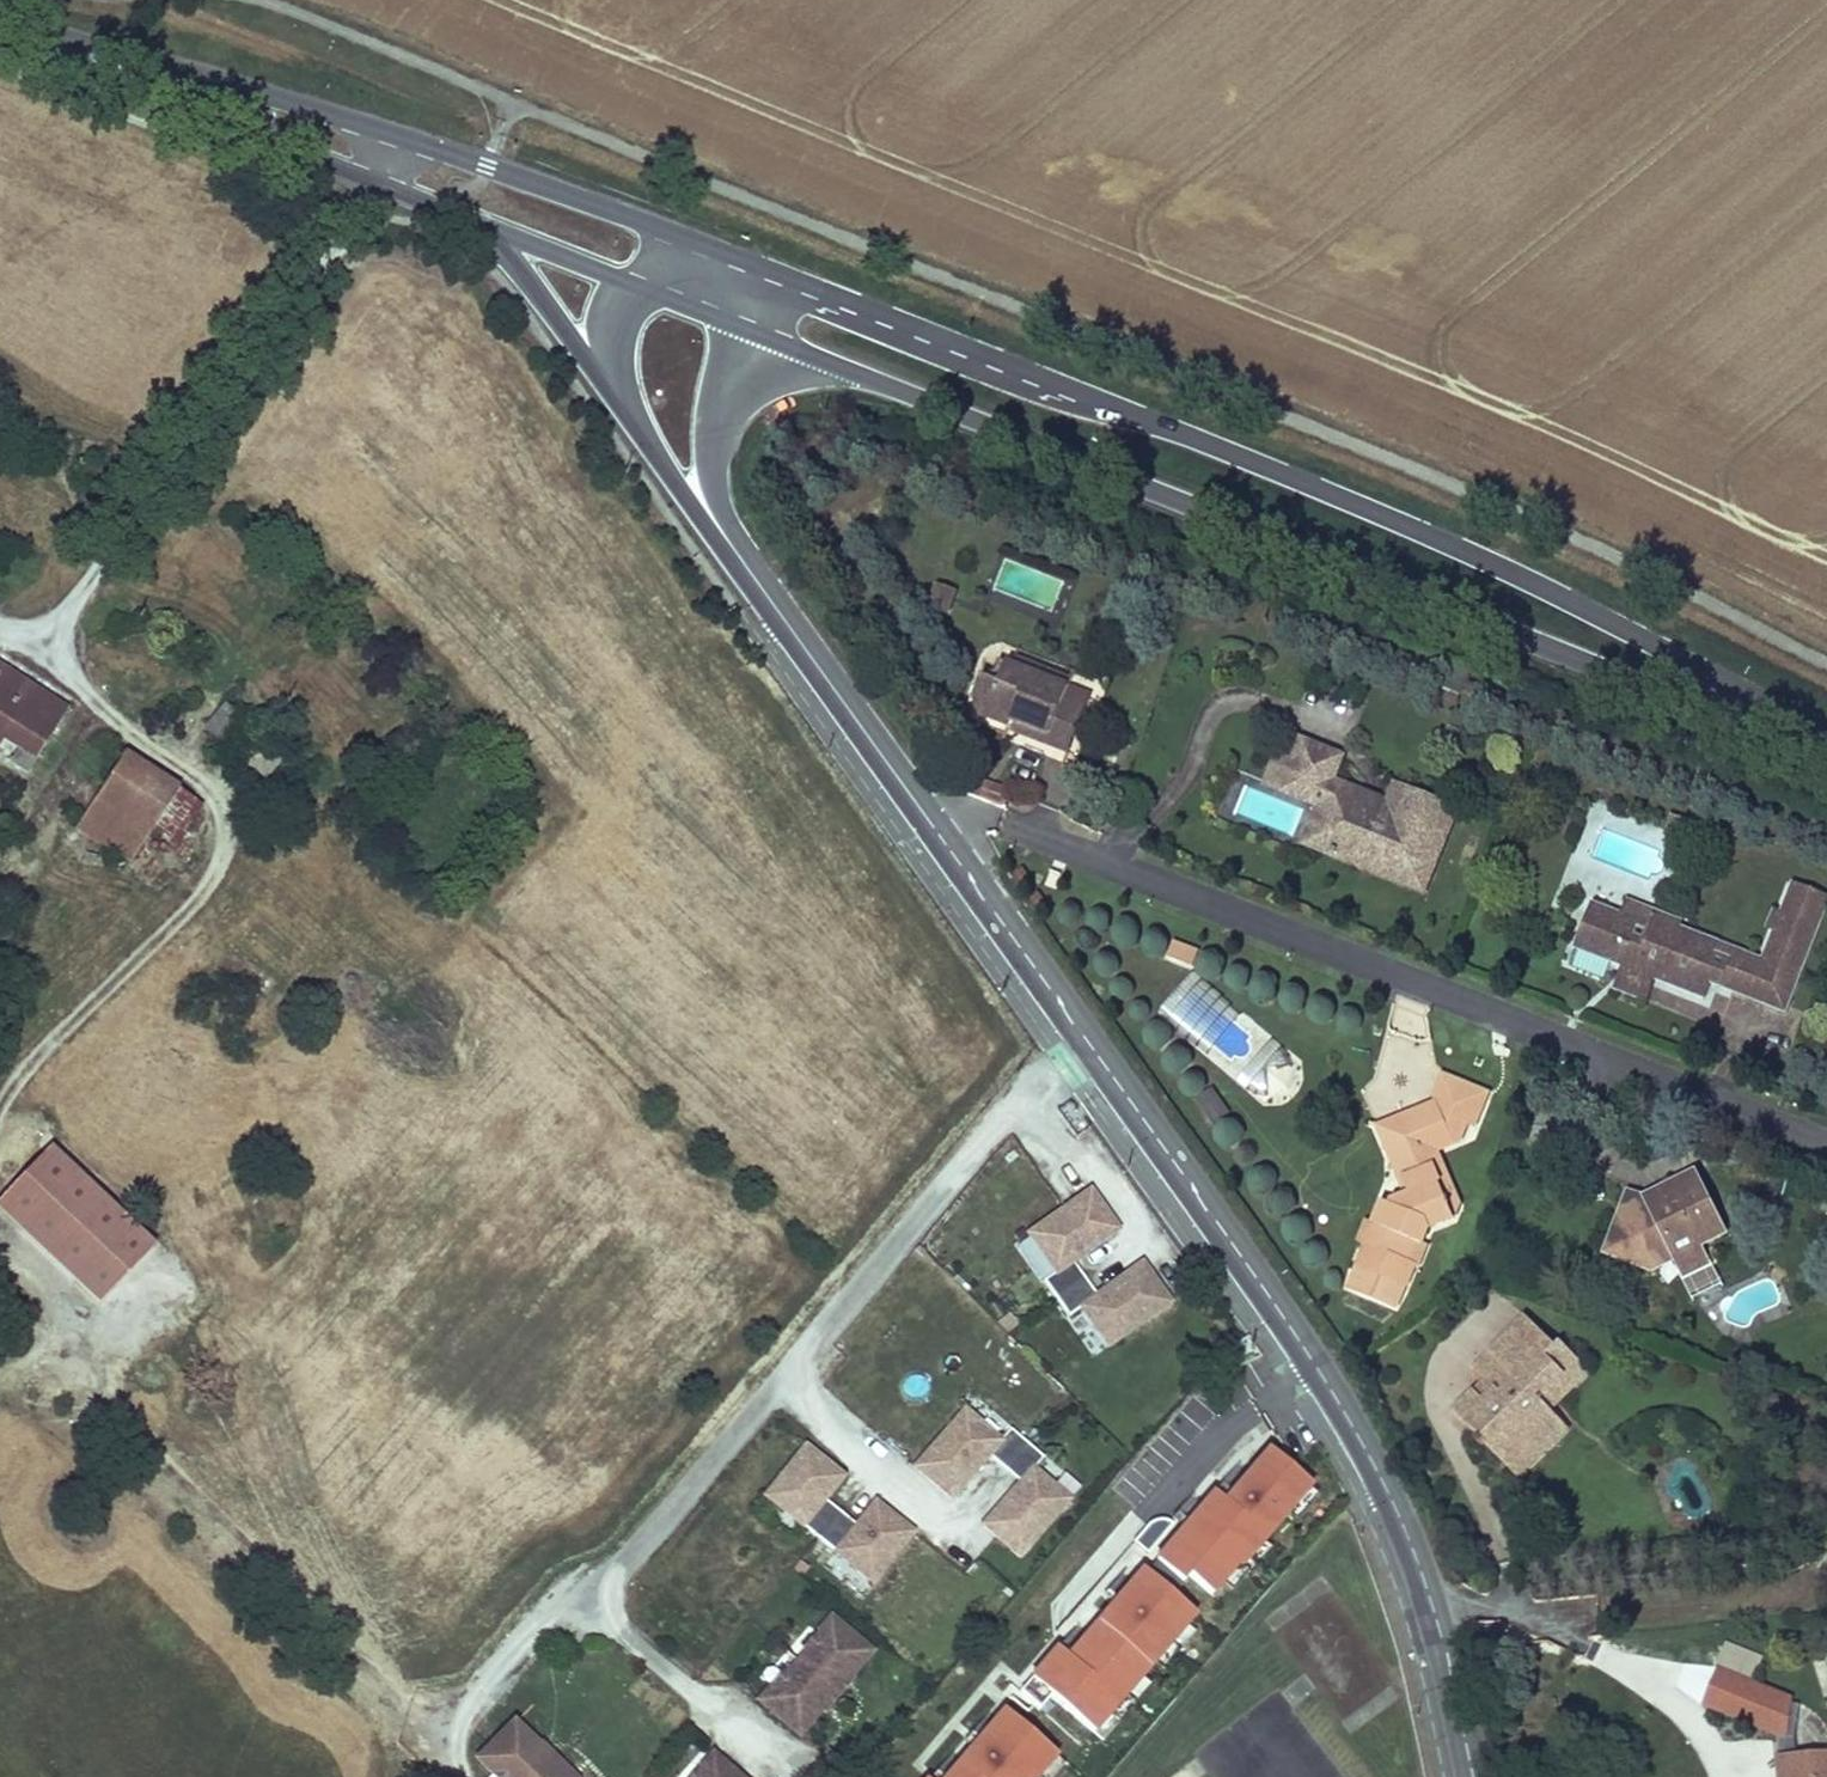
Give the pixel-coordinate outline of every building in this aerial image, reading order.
[(957,595),(942,589),(935,609),(950,614),(957,595)] [(1026,665),(1008,658),(1004,668),(1022,676),(1026,665)] [(1022,676),(1004,668),(988,661),(980,679),(973,676),(966,693),(973,707),(1000,720),(1041,738),(1044,730),(1066,739),(1082,700),(1060,692),(1044,685),(1049,675),(1026,665),(1022,676)] [(2,736),(19,748),(36,759),(68,709),(0,665),(0,739),(2,736)] [(1065,681),(1049,675),(1044,685),(1060,692),(1065,681)] [(230,750),(251,725),(225,703),(204,728),(230,750)] [(1041,738),(1000,720),(996,730),(1059,758),(1066,739),(1044,730),(1041,738)] [(265,780),(281,761),(256,739),(240,758),(265,780)] [(28,772),(36,759),(19,748),(10,761),(28,772)] [(1318,810),(1327,791),(1337,766),(1299,752),(1282,795),(1318,810)] [(131,862),(152,830),(179,789),(124,754),(76,827),(131,862)] [(201,804),(179,789),(152,830),(175,844),(201,804)] [(1388,814),(1327,791),(1318,810),(1302,853),(1317,859),(1330,826),(1338,829),(1346,807),(1385,822),(1388,814)] [(1330,826),(1317,859),(1398,890),(1401,882),(1425,891),(1453,819),(1395,797),(1388,814),(1385,822),(1346,807),(1338,829),(1330,826)] [(1425,891),(1401,882),(1398,890),(1422,899),(1425,891)] [(1692,939),(1694,934),(1669,925),(1663,940),(1601,915),(1583,960),(1633,980),(1639,982),(1637,989),(1653,995),(1656,988),(1665,992),(1717,1012),(1724,995),(1734,999),(1801,1025),(1826,958),(1826,903),(1803,895),(1774,971),(1731,954),(1692,939)] [(1212,972),(1217,958),(1195,950),(1189,964),(1212,972)] [(1196,973),(1159,1017),(1246,1090),(1257,1094),(1266,1095),(1287,1086),(1291,1077),(1294,1064),(1288,1049),(1196,973)] [(1639,982),(1633,980),(1624,1004),(1655,1016),(1665,992),(1656,988),(1653,995),(1637,989),(1639,982)] [(1477,1131),(1489,1098),(1453,1081),(1443,1104),(1447,1111),(1387,1133),(1401,1171),(1407,1169),(1419,1201),(1412,1204),(1398,1210),(1396,1215),(1387,1236),(1381,1234),(1372,1256),(1378,1258),(1369,1278),(1371,1279),(1363,1300),(1401,1315),(1409,1294),(1411,1295),(1419,1273),(1411,1270),(1419,1251),(1427,1254),(1433,1242),(1462,1227),(1468,1212),(1459,1193),(1450,1197),(1437,1163),(1447,1159),(1469,1150),(1477,1131)] [(1217,1090),(1200,1097),(1211,1125),(1228,1119),(1217,1090)] [(1498,1103),(1489,1098),(1477,1131),(1486,1135),(1498,1103)] [(0,1199),(0,1210),(100,1304),(155,1246),(49,1147),(0,1199)] [(1459,1193),(1447,1159),(1437,1163),(1450,1197),(1459,1193)] [(1407,1169),(1401,1171),(1412,1204),(1419,1201),(1407,1169)] [(1658,1204),(1628,1218),(1611,1258),(1652,1274),(1679,1262),(1726,1240),(1700,1184),(1658,1204)] [(1658,1204),(1637,1193),(1628,1218),(1658,1204)] [(1078,1269),(1123,1236),(1095,1197),(1033,1241),(1060,1279),(1048,1288),(1061,1306),(1090,1286),(1078,1269)] [(1396,1215),(1389,1213),(1381,1234),(1387,1236),(1396,1215)] [(1381,1234),(1373,1231),(1364,1253),(1372,1256),(1381,1234)] [(1736,1262),(1726,1240),(1679,1262),(1689,1284),(1736,1262)] [(1378,1258),(1372,1256),(1364,1276),(1369,1278),(1378,1258)] [(1113,1353),(1175,1309),(1147,1270),(1101,1302),(1090,1286),(1061,1306),(1073,1324),(1086,1315),(1113,1353)] [(1363,1300),(1371,1279),(1369,1278),(1364,1276),(1356,1273),(1348,1293),(1363,1300)] [(1562,1347),(1558,1351),(1526,1320),(1475,1372),(1488,1384),(1453,1420),(1521,1487),(1572,1435),(1553,1417),(1592,1377),(1562,1347)] [(957,1506),(994,1463),(1010,1477),(1032,1451),(1016,1437),(1006,1448),(970,1417),(921,1475),(957,1506)] [(1032,1451),(1010,1477),(1026,1490),(989,1533),(1025,1565),(1075,1507),(1039,1476),(1049,1465),(1032,1451)] [(1098,1742),(1201,1619),(1178,1600),(1191,1585),(1219,1607),(1316,1491),(1268,1452),(1224,1505),(1210,1493),(1069,1662),(1057,1652),(1029,1685),(1098,1742)] [(830,1508),(849,1485),(811,1455),(772,1504),(825,1547),(846,1521),(830,1508)] [(84,1488),(77,1496),(86,1503),(92,1496),(84,1488)] [(879,1591),(919,1541),(881,1510),(863,1534),(846,1521),(825,1547),(879,1591)] [(830,1616),(816,1632),(818,1634),(807,1647),(797,1659),(786,1672),(776,1684),(773,1682),(759,1699),(800,1734),(821,1710),(819,1708),(825,1701),(829,1700),(836,1693),(842,1686),(842,1681),(848,1674),(869,1649),(830,1616)] [(816,1632),(805,1645),(807,1647),(818,1634),(816,1632)] [(1755,1682),(1765,1657),(1728,1643),(1718,1668),(1755,1682)] [(786,1672),(784,1670),(773,1682),(776,1684),(786,1672)] [(842,1681),(842,1686),(850,1676),(848,1674),(842,1681)] [(1795,1703),(1720,1675),(1705,1708),(1792,1741),(1795,1703)] [(825,1701),(819,1708),(821,1710),(829,1700),(825,1701)] [(505,1704),(475,1731),(488,1745),(517,1718),(505,1704)] [(1063,1757),(1000,1710),(950,1776),(1047,1776),(1063,1757)] [(516,1724),(476,1765),(487,1776),(570,1776),(516,1724)] [(712,1753),(698,1770),(701,1772),(696,1776),(740,1776),(712,1753)] [(1796,1762),(1798,1776),(1826,1776),(1826,1759),(1796,1762)] [(1784,1763),(1785,1776),(1798,1776),(1796,1762),(1784,1763)]
